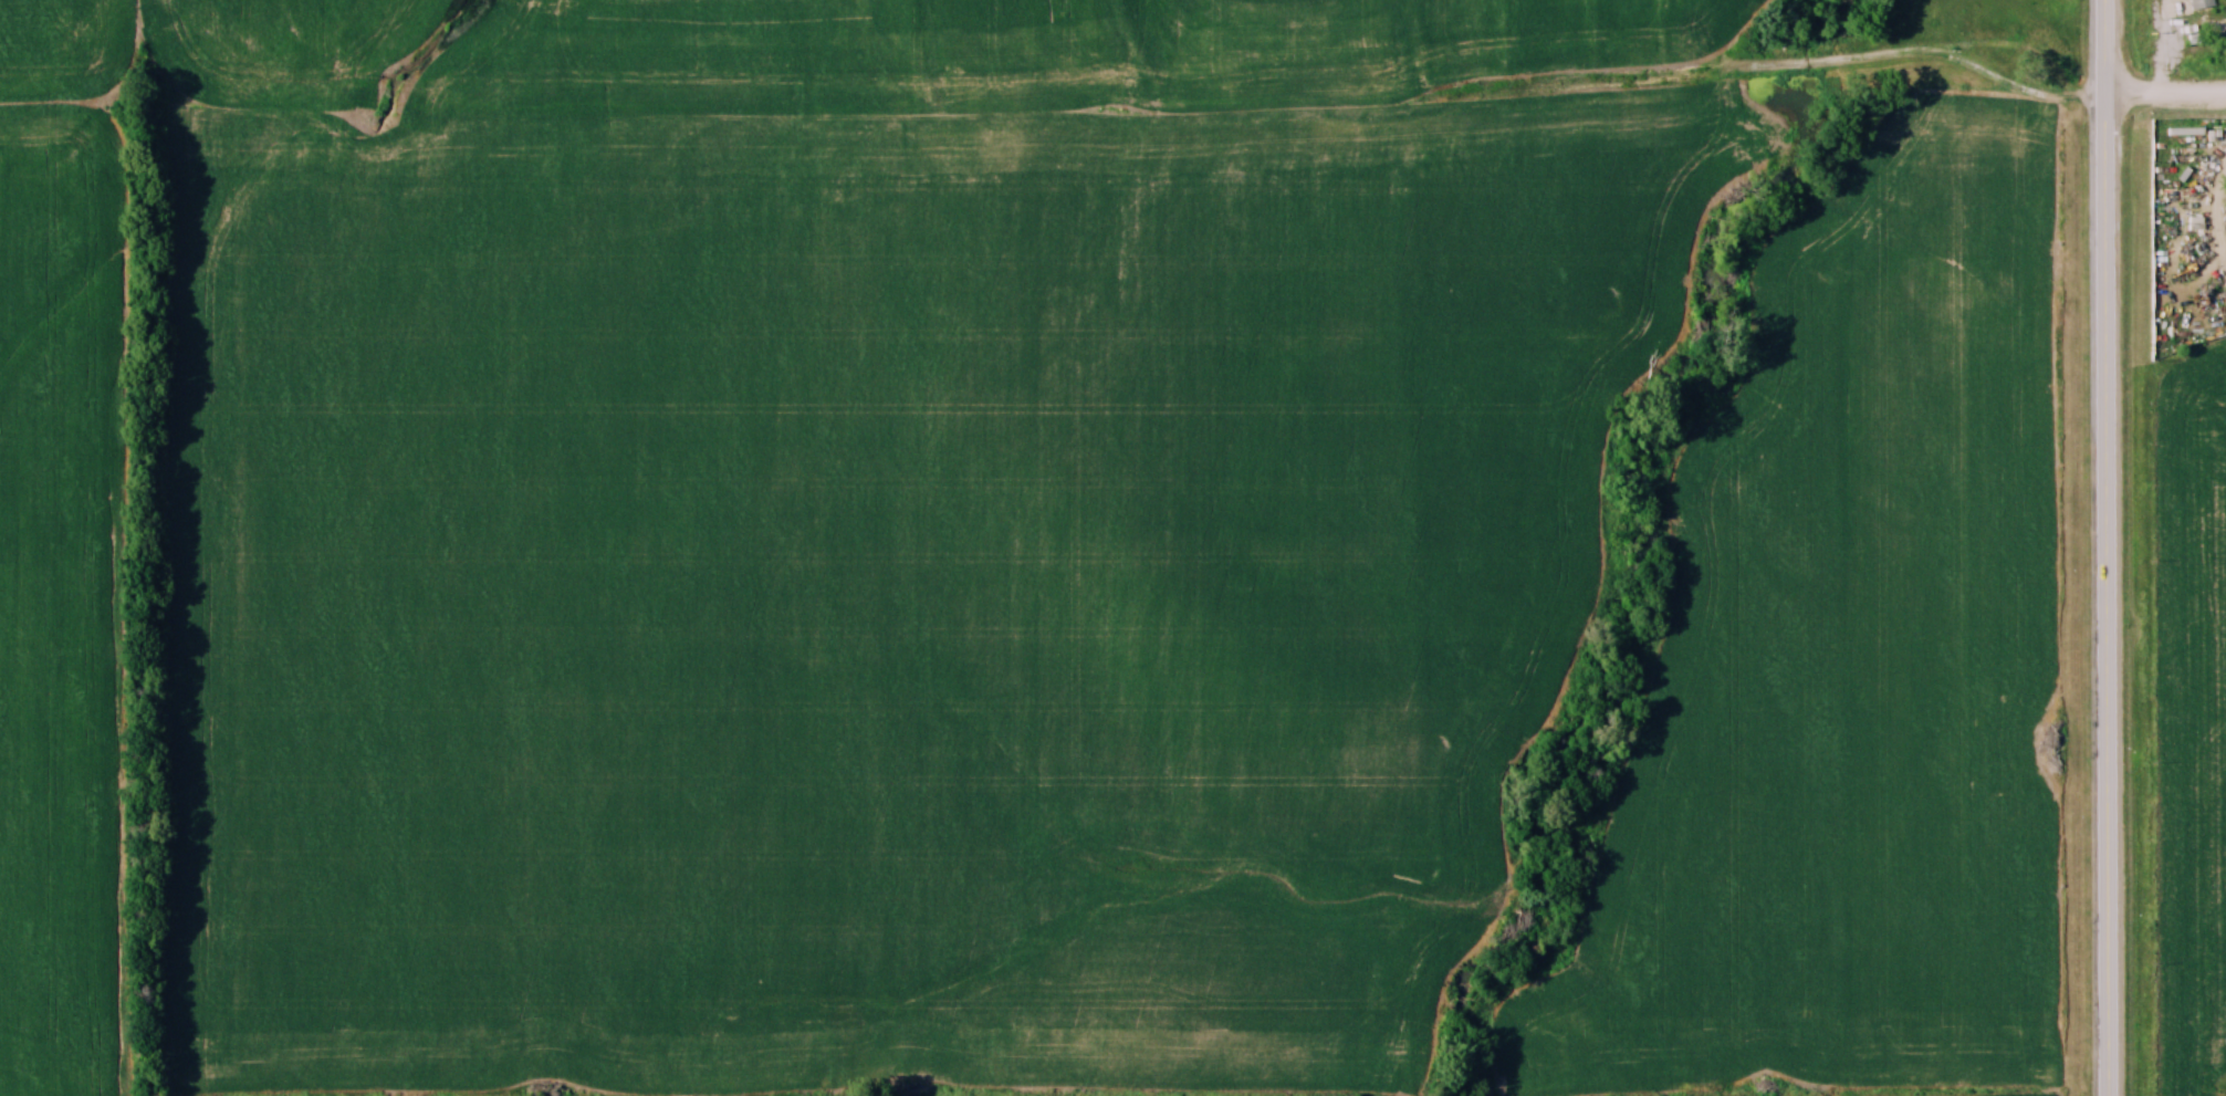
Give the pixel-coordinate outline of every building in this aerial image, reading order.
[(2214,7),(2213,0),(2189,0),(2191,12),(2214,7)]
